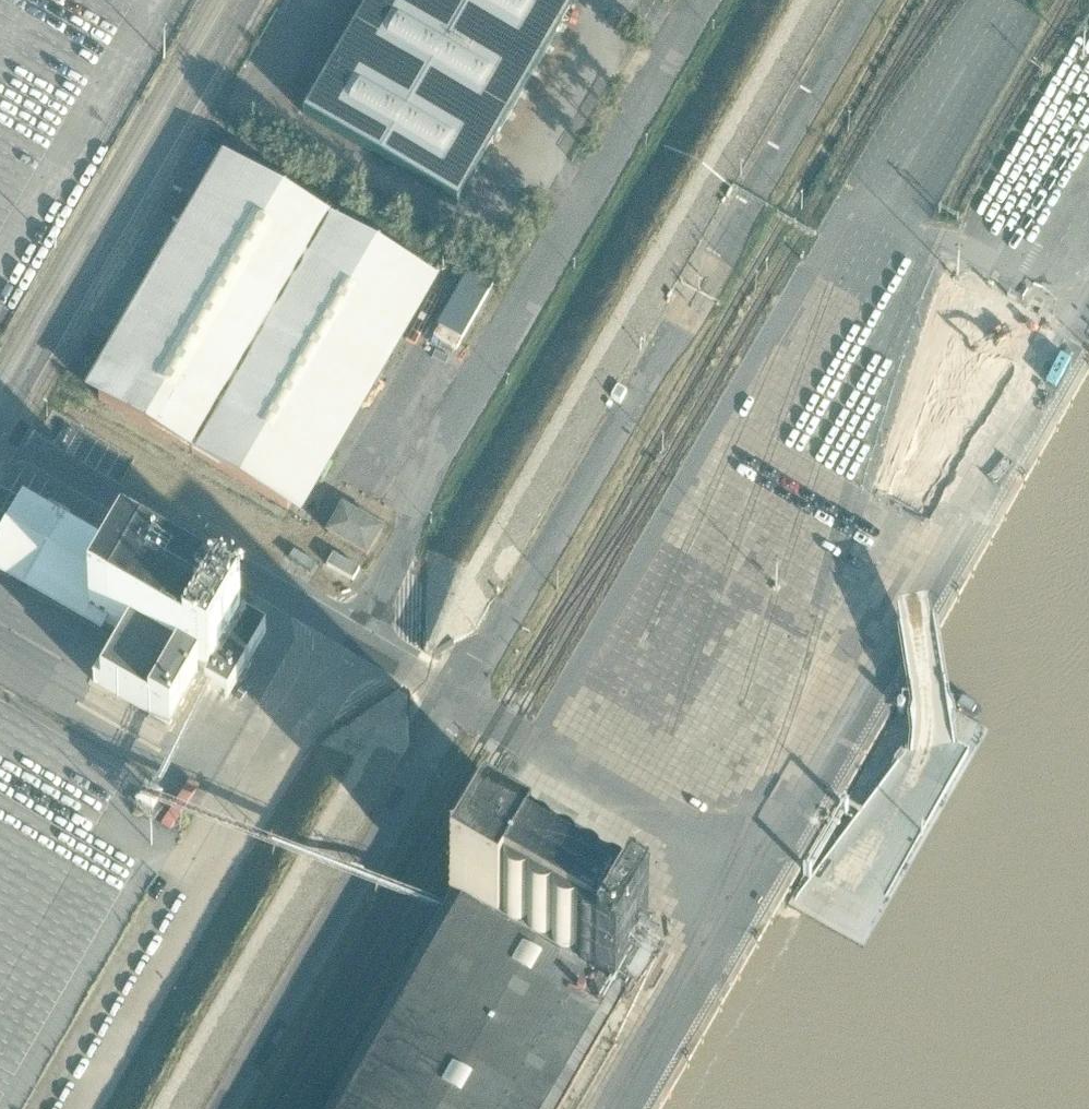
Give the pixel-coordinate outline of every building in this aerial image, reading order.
[(305,118),(457,206),(569,10),(552,0),(373,0),(305,118)] [(83,401),(299,522),(433,284),(218,167),(83,401)] [(444,330),(468,341),(491,287),(467,276),(444,330)] [(942,508),(996,414),(956,391),(903,485),(942,508)] [(258,641),(21,503),(0,542),(0,596),(16,605),(9,617),(62,647),(58,655),(183,727),(199,698),(220,710),(258,641)] [(367,563),(382,535),(340,512),(325,540),(367,563)] [(151,853),(159,848),(146,840),(134,839),(129,832),(129,833),(108,847),(94,847),(88,843),(88,858),(79,871),(66,870),(62,867),(61,874),(73,882),(66,892),(59,892),(63,898),(62,920),(73,928),(53,927),(61,933),(60,972),(50,972),(50,994),(61,987),(64,991),(80,966),(81,945),(85,948),(151,853)] [(649,940),(483,846),(451,902),(615,996),(649,940)] [(624,1000),(615,996),(451,902),(333,1108),(562,1108),(624,1000)]
